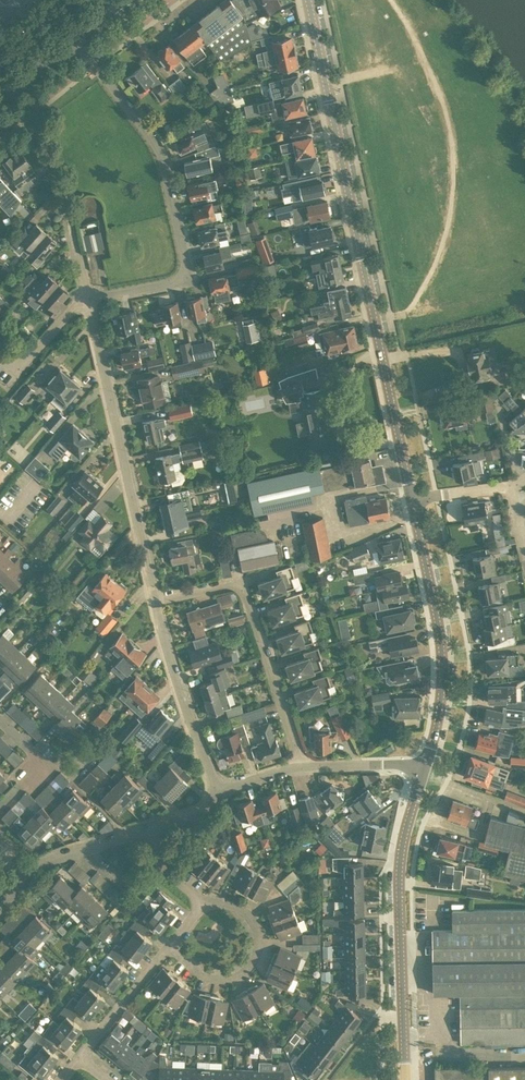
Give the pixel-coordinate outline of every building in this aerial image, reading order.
[(231,0),(225,0),(193,24),(205,40),(220,60),(251,43),(241,14),(242,14),(231,0)] [(242,14),(245,21),(251,18),(279,5),(278,4),(279,2),(278,0),(231,0),(242,14)] [(199,45),(205,40),(193,24),(174,39),(193,64),(206,54),(199,45)] [(250,25),(246,26),(250,40),(269,35),(267,31),(253,35),(250,25)] [(267,43),(268,51),(264,52),(256,54),(258,61),(294,53),(291,38),(273,42),(272,36),(261,38),(262,44),(267,43)] [(184,67),(169,46),(157,55),(168,70),(173,66),(178,72),(184,67)] [(279,70),(297,66),(294,53),(258,61),(259,66),(267,64),(277,62),(279,70)] [(159,102),(169,95),(146,63),(127,76),(133,84),(135,83),(140,90),(149,84),(152,89),(150,90),(159,102)] [(213,76),(217,87),(213,90),(214,90),(229,87),(223,72),(213,76)] [(270,81),(274,98),(302,91),(298,74),(270,81)] [(179,77),(168,86),(175,94),(186,86),(179,77)] [(234,100),(229,87),(214,90),(213,90),(209,93),(219,107),(234,101),(237,107),(246,104),(243,96),(234,100)] [(247,117),(271,111),(276,110),(278,118),(286,116),(306,112),(306,110),(307,108),(307,105),(305,104),(303,98),(283,102),(274,104),(273,98),(244,105),(247,117)] [(288,121),(291,135),(312,131),(309,117),(288,121)] [(199,150),(211,145),(202,123),(190,129),(191,131),(184,134),(185,135),(175,140),(178,146),(177,148),(179,151),(181,151),(182,153),(197,146),(199,150)] [(268,130),(266,123),(245,128),(247,135),(268,130)] [(313,144),(311,137),(281,143),(283,152),(295,149),(296,156),(314,153),(316,150),(315,145),(313,144)] [(220,155),(218,145),(195,152),(196,158),(192,159),(193,161),(184,162),(187,175),(195,174),(196,175),(205,173),(205,172),(213,170),(210,157),(220,155)] [(256,146),(248,148),(248,158),(258,156),(256,146)] [(13,178),(18,186),(16,188),(15,189),(20,196),(35,184),(31,179),(37,175),(36,173),(34,171),(20,151),(11,157),(10,156),(3,162),(14,177),(13,178)] [(315,156),(295,160),(285,162),(288,178),(298,176),(298,175),(318,171),(315,156)] [(260,166),(247,168),(249,179),(262,177),(260,166)] [(294,200),(325,194),(325,191),(326,191),(326,187),(324,187),(323,184),(321,185),(319,175),(284,183),(285,188),(282,188),(284,196),(293,194),(294,200)] [(214,189),(220,188),(218,179),(188,185),(190,192),(189,193),(190,198),(191,198),(192,200),(198,198),(199,203),(214,199),(213,195),(216,195),(214,189)] [(6,211),(11,216),(21,200),(11,189),(0,195),(0,204),(6,211)] [(255,194),(254,189),(244,191),(244,197),(251,197),(253,196),(255,194)] [(301,206),(302,213),(303,212),(305,220),(310,219),(330,215),(327,201),(301,206)] [(204,204),(204,207),(194,209),(197,223),(215,219),(214,212),(222,211),(221,203),(216,204),(216,202),(204,204)] [(274,208),(277,220),(294,216),(291,204),(274,208)] [(239,228),(246,226),(245,219),(237,220),(239,228)] [(215,223),(216,227),(209,229),(209,230),(199,232),(201,239),(199,240),(200,244),(202,245),(202,247),(220,243),(219,239),(228,237),(225,225),(224,221),(215,223)] [(99,230),(98,223),(86,226),(88,233),(99,230)] [(27,245),(32,249),(46,233),(36,224),(24,237),(19,233),(10,243),(16,248),(19,245),(23,249),(27,245)] [(316,229),(316,226),(310,227),(309,225),(298,227),(300,240),(306,239),(307,245),(312,244),(313,245),(333,241),(333,240),(335,236),(334,232),(331,230),(330,226),(316,229)] [(88,252),(104,249),(100,232),(84,236),(88,252)] [(57,242),(46,233),(32,249),(39,255),(32,263),(37,268),(44,259),(43,258),(57,242)] [(248,234),(241,235),(242,242),(251,240),(250,233),(248,234)] [(265,237),(255,241),(264,263),(273,260),(265,237)] [(219,247),(220,252),(204,256),(207,270),(223,267),(222,261),(232,259),(229,245),(219,247)] [(307,270),(307,274),(341,267),(339,254),(311,259),(313,269),(307,270)] [(258,264),(247,267),(236,269),(237,275),(238,275),(238,278),(239,278),(260,274),(259,266),(258,264)] [(266,282),(277,280),(274,264),(263,266),(266,282)] [(344,280),(341,267),(307,274),(308,276),(317,274),(319,285),(329,283),(344,280)] [(35,278),(29,273),(23,280),(29,286),(35,278)] [(238,275),(237,275),(233,276),(232,274),(226,275),(209,278),(211,286),(209,287),(210,290),(212,291),(212,293),(215,293),(216,302),(230,299),(228,290),(230,290),(229,287),(240,285),(239,278),(238,278),(238,275)] [(37,309),(44,301),(58,284),(48,275),(37,287),(32,283),(24,292),(32,299),(29,302),(37,309)] [(68,293),(58,284),(44,301),(50,306),(46,310),(55,318),(61,311),(56,307),(68,293)] [(311,313),(318,311),(318,312),(318,311),(349,304),(345,286),(328,290),(330,300),(310,304),(311,313)] [(208,307),(206,296),(185,300),(189,318),(196,316),(197,322),(206,321),(205,314),(206,314),(204,308),(208,307)] [(2,315),(10,305),(6,301),(4,301),(0,298),(0,313),(2,315)] [(174,326),(182,324),(181,319),(177,302),(162,305),(164,314),(155,316),(157,324),(173,321),(174,326)] [(335,318),(351,314),(349,304),(318,311),(318,312),(319,318),(325,317),(326,322),(335,320),(335,318)] [(275,322),(282,319),(278,309),(270,313),(275,322)] [(118,334),(131,331),(133,343),(141,342),(134,311),(114,316),(118,334)] [(257,321),(253,322),(243,324),(247,342),(261,339),(257,321)] [(302,327),(305,334),(319,330),(317,323),(302,327)] [(324,342),(325,343),(355,337),(353,326),(339,329),(339,330),(323,333),(324,339),(320,340),(321,343),(324,342)] [(309,343),(306,334),(285,340),(287,347),(295,344),(295,347),(309,343)] [(321,343),(322,346),(315,348),(317,355),(343,350),(358,347),(355,337),(325,343),(324,342),(321,343)] [(191,345),(193,351),(194,360),(216,355),(212,340),(191,345)] [(483,350),(479,350),(478,347),(471,349),(471,352),(468,353),(470,360),(468,361),(470,372),(472,372),(474,379),(488,376),(486,369),(489,368),(487,357),(484,357),(483,350)] [(147,354),(146,348),(122,352),(125,367),(141,364),(140,356),(147,354)] [(185,362),(194,360),(193,351),(183,353),(185,362)] [(147,359),(149,370),(165,367),(163,356),(147,359)] [(214,365),(212,357),(202,359),(193,362),(193,361),(171,366),(174,378),(205,371),(204,367),(214,365)] [(289,369),(291,375),(308,369),(309,369),(307,363),(289,369)] [(326,376),(318,378),(315,367),(309,369),(308,369),(283,379),(279,381),(281,388),(280,389),(278,393),(279,397),(283,400),(287,400),(298,398),(298,401),(302,400),(303,408),(302,408),(305,421),(296,423),(298,435),(311,432),(311,433),(331,429),(325,403),(323,403),(320,389),(329,387),(326,376)] [(51,387),(57,393),(71,377),(70,374),(67,372),(65,372),(60,368),(45,385),(49,389),(51,387)] [(266,368),(254,371),(257,385),(269,382),(266,368)] [(505,375),(508,386),(522,383),(519,372),(505,375)] [(164,401),(159,376),(140,380),(145,405),(164,401)] [(72,378),(71,377),(57,393),(52,399),(63,408),(82,387),(77,383),(77,380),(74,378),(72,378)] [(28,384),(17,397),(23,403),(35,390),(28,384)] [(523,408),(518,403),(517,404),(510,396),(511,395),(505,390),(498,396),(504,402),(504,401),(511,409),(503,417),(508,423),(509,422),(519,433),(519,432),(524,432),(524,406),(523,408)] [(490,391),(475,394),(479,412),(494,409),(490,391)] [(171,419),(192,414),(190,404),(169,408),(171,419)] [(470,413),(469,405),(442,411),(445,426),(455,424),(456,430),(467,428),(464,414),(470,413)] [(47,426),(53,432),(66,417),(59,411),(47,426)] [(149,442),(165,439),(162,425),(166,424),(164,418),(143,423),(145,430),(146,430),(149,442)] [(68,448),(80,458),(93,442),(73,424),(48,452),(57,460),(68,448)] [(179,444),(181,453),(179,453),(178,453),(156,458),(161,481),(171,479),(172,485),(181,483),(184,479),(183,474),(179,471),(174,472),(172,462),(186,459),(187,461),(203,458),(201,449),(200,440),(179,444)] [(179,447),(152,451),(153,455),(180,451),(179,447)] [(500,457),(498,447),(484,450),(486,460),(500,457)] [(466,461),(452,464),(456,479),(476,475),(472,459),(484,457),(482,451),(465,455),(466,461)] [(39,481),(50,469),(35,456),(25,468),(39,481)] [(369,459),(321,468),(325,490),(348,485),(348,488),(374,483),(369,459)] [(325,490),(321,468),(320,465),(248,481),(255,514),(315,501),(313,493),(325,490)] [(68,498),(73,503),(94,479),(85,471),(73,485),(77,488),(68,498)] [(103,487),(94,479),(73,503),(74,503),(77,500),(82,504),(88,498),(91,500),(103,487)] [(225,482),(229,501),(237,500),(233,480),(225,482)] [(47,508),(54,514),(65,501),(58,495),(47,508)] [(350,524),(390,516),(386,497),(366,501),(365,497),(345,501),(350,524)] [(491,510),(490,501),(462,506),(465,524),(487,520),(485,511),(491,510)] [(187,517),(201,514),(200,506),(184,509),(183,505),(176,506),(175,502),(161,505),(164,519),(187,514),(187,517)] [(65,525),(72,530),(83,517),(77,511),(65,525)] [(506,544),(500,513),(493,514),(494,521),(493,521),(496,546),(506,544)] [(188,526),(187,520),(202,517),(201,514),(187,517),(187,514),(164,519),(167,532),(181,529),(181,527),(188,526)] [(89,520),(79,531),(85,536),(81,541),(90,548),(94,544),(103,551),(116,536),(107,529),(111,524),(102,516),(94,525),(89,520)] [(323,517),(302,521),(310,559),(331,555),(323,517)] [(239,554),(242,571),(279,563),(278,559),(280,559),(283,555),(281,545),(277,543),(275,543),(274,539),(267,541),(266,533),(258,528),(231,534),(235,555),(239,554)] [(63,537),(66,540),(72,532),(69,530),(63,537)] [(377,543),(381,562),(403,557),(400,538),(377,543)] [(195,553),(192,539),(178,542),(179,546),(170,548),(173,562),(182,560),(185,573),(196,570),(195,567),(197,566),(197,564),(195,564),(193,553),(195,553)] [(14,541),(9,547),(14,551),(19,546),(14,541)] [(356,560),(370,555),(365,543),(351,549),(356,560)] [(490,577),(497,576),(492,555),(500,554),(498,548),(485,550),(487,556),(472,559),(475,574),(482,573),(483,578),(490,577)] [(0,550),(0,567),(9,558),(13,554),(8,549),(4,553),(0,550)] [(226,550),(218,552),(220,565),(229,564),(226,550)] [(9,558),(0,567),(0,580),(4,584),(19,568),(23,564),(18,559),(14,563),(9,558)] [(276,570),(278,576),(260,582),(265,596),(295,586),(292,577),(295,576),(291,565),(276,570)] [(25,573),(19,568),(4,584),(13,592),(27,577),(29,578),(34,574),(29,569),(25,573)] [(371,580),(369,571),(353,575),(355,583),(371,580)] [(376,577),(378,590),(406,584),(406,583),(402,584),(399,572),(376,577)] [(89,599),(96,605),(116,581),(106,573),(92,591),(83,584),(72,598),(80,604),(86,597),(89,599)] [(497,576),(490,577),(492,583),(478,586),(481,601),(487,600),(488,606),(492,605),(501,603),(500,597),(501,597),(498,582),(505,581),(504,580),(503,574),(497,576)] [(126,589),(116,581),(96,605),(98,607),(95,611),(95,613),(102,618),(104,618),(95,628),(104,635),(116,622),(107,614),(105,613),(111,607),(126,589)] [(406,584),(378,590),(375,591),(377,601),(363,604),(364,612),(386,608),(385,602),(409,597),(406,584)] [(35,590),(30,585),(20,597),(16,601),(20,605),(24,600),(25,601),(35,590)] [(216,597),(218,604),(187,614),(195,638),(206,635),(204,627),(224,621),(220,608),(234,604),(230,592),(216,597)] [(269,609),(273,623),(304,613),(301,604),(304,603),(300,592),(285,597),(287,603),(269,609)] [(509,602),(501,603),(492,605),(488,606),(483,607),(484,614),(486,628),(483,628),(483,629),(504,625),(506,624),(503,610),(511,608),(510,602),(509,602)] [(329,612),(327,606),(320,608),(322,614),(329,612)] [(390,629),(390,631),(401,629),(401,627),(413,624),(412,622),(415,622),(413,611),(410,612),(410,609),(393,613),(392,607),(374,610),(376,618),(384,616),(387,630),(390,629)] [(246,622),(244,614),(228,619),(231,627),(246,622)] [(347,618),(338,620),(342,639),(351,638),(347,618)] [(277,636),(282,651),(313,641),(310,632),(313,631),(309,619),(294,624),(296,630),(277,636)] [(249,630),(246,623),(240,625),(242,632),(249,630)] [(514,636),(506,638),(504,625),(483,629),(486,642),(496,640),(497,647),(515,643),(514,636)] [(0,637),(0,654),(11,642),(8,639),(14,633),(9,628),(3,634),(0,637)] [(116,652),(121,657),(133,644),(122,634),(105,653),(111,658),(116,652)] [(403,653),(403,655),(411,653),(411,652),(418,650),(416,637),(401,640),(399,634),(369,640),(371,652),(390,648),(392,655),(403,653)] [(192,640),(196,651),(189,654),(194,667),(209,662),(209,661),(215,659),(218,669),(233,664),(230,654),(220,657),(216,644),(209,646),(205,635),(192,640)] [(19,649),(11,642),(0,654),(0,663),(3,666),(19,649)] [(116,663),(122,668),(117,673),(126,681),(132,674),(129,671),(145,654),(133,644),(121,657),(116,663)] [(303,652),(305,658),(286,664),(291,678),(322,668),(319,659),(322,659),(318,647),(303,652)] [(6,669),(0,675),(0,677),(4,681),(27,657),(19,649),(3,666),(6,669)] [(498,654),(498,657),(486,658),(488,673),(508,672),(507,665),(518,664),(517,653),(506,654),(506,653),(498,654)] [(8,677),(4,681),(9,686),(12,683),(11,682),(12,681),(15,678),(19,682),(35,665),(27,657),(8,677)] [(416,664),(406,666),(404,660),(376,665),(383,676),(385,676),(386,682),(389,684),(411,680),(412,681),(417,680),(418,678),(419,678),(419,676),(420,675),(419,671),(418,670),(416,664)] [(351,666),(344,669),(348,682),(356,679),(351,666)] [(86,668),(80,676),(94,688),(101,680),(86,668)] [(200,686),(205,701),(226,694),(221,679),(227,678),(224,669),(210,674),(212,682),(200,686)] [(27,698),(31,702),(50,682),(41,674),(26,690),(30,695),(27,698)] [(331,686),(327,674),(312,679),(314,685),(295,691),(300,705),(331,695),(328,686),(331,686)] [(132,705),(135,701),(148,687),(136,677),(119,696),(125,701),(126,700),(132,705),(130,706),(130,707),(132,705)] [(4,681),(0,686),(0,699),(11,688),(9,686),(4,681)] [(42,706),(58,690),(50,682),(31,702),(35,706),(38,702),(42,706)] [(517,686),(488,687),(488,702),(506,702),(505,708),(524,710),(524,701),(517,701),(517,686)] [(142,717),(159,697),(148,687),(135,701),(132,705),(130,707),(142,717)] [(47,717),(66,697),(58,690),(42,706),(46,710),(43,713),(47,717)] [(371,694),(373,705),(391,702),(389,691),(371,694)] [(240,704),(230,707),(228,700),(226,694),(205,701),(210,716),(223,711),(223,710),(226,710),(228,719),(240,714),(243,713),(240,704)] [(74,705),(66,697),(47,717),(51,721),(54,718),(58,721),(58,722),(70,709),(74,705)] [(394,697),(395,717),(420,716),(419,697),(394,697)] [(18,705),(15,702),(7,710),(11,713),(18,705)] [(330,716),(339,712),(335,703),(326,707),(330,716)] [(93,720),(101,727),(113,713),(105,706),(93,720)] [(252,719),(267,715),(265,707),(250,711),(252,719)] [(500,726),(502,719),(510,720),(511,717),(524,719),(524,710),(505,708),(505,713),(503,712),(486,709),(483,723),(500,726)] [(54,725),(47,733),(52,737),(56,732),(60,736),(78,716),(70,709),(58,722),(58,721),(54,725)] [(161,709),(148,725),(154,731),(150,735),(156,740),(160,735),(160,736),(173,720),(161,709)] [(341,741),(350,737),(338,713),(330,717),(341,741)] [(242,746),(250,743),(240,714),(228,719),(233,733),(221,736),(219,738),(218,739),(217,742),(217,744),(218,746),(220,748),(223,749),(225,748),(229,761),(245,756),(242,746)] [(24,726),(30,719),(27,716),(21,723),(24,726)] [(86,724),(78,716),(60,736),(64,740),(67,737),(71,741),(86,724)] [(135,716),(128,725),(136,731),(143,723),(135,716)] [(30,719),(24,726),(27,729),(35,720),(32,717),(30,719)] [(276,740),(274,740),(268,723),(258,726),(264,743),(251,747),(256,762),(280,754),(276,740)] [(309,726),(309,742),(315,742),(315,751),(330,750),(330,739),(336,739),(336,732),(330,732),(330,729),(328,727),(323,727),(321,729),(321,730),(319,730),(319,729),(314,726),(309,726)] [(493,752),(499,754),(504,739),(517,742),(520,732),(519,732),(520,728),(511,729),(511,731),(499,730),(498,735),(490,733),(489,735),(479,733),(476,747),(493,751),(493,752)] [(42,737),(47,733),(44,730),(36,738),(39,741),(42,737)] [(131,737),(123,730),(118,737),(126,744),(131,737)] [(42,737),(39,741),(35,745),(38,748),(45,740),(42,737)] [(161,739),(153,748),(160,755),(168,745),(161,739)] [(113,746),(109,751),(116,757),(120,752),(113,746)] [(16,749),(12,752),(21,762),(25,758),(16,749)] [(59,752),(55,749),(48,756),(52,760),(59,752)] [(17,766),(21,762),(12,752),(8,757),(17,766)] [(107,756),(114,763),(117,760),(110,753),(107,756)] [(499,775),(498,778),(505,781),(509,769),(494,764),(494,762),(488,759),(487,761),(484,760),(484,758),(480,756),(479,758),(471,755),(468,764),(483,770),(484,768),(492,771),(491,773),(499,775)] [(511,756),(510,766),(524,767),(524,758),(511,756)] [(170,768),(163,776),(183,795),(186,791),(183,789),(188,784),(179,775),(183,771),(174,761),(169,767),(170,768)] [(98,764),(97,764),(91,770),(101,779),(107,773),(98,764)] [(487,783),(502,788),(505,781),(498,778),(499,775),(491,773),(492,771),(484,768),(483,770),(468,764),(464,775),(473,778),(472,782),(481,785),(482,782),(487,784),(487,783)] [(54,778),(63,788),(70,781),(61,771),(54,778)] [(84,781),(90,787),(98,779),(90,772),(82,780),(84,781)] [(378,772),(364,773),(364,780),(378,780),(378,772)] [(125,774),(120,779),(114,773),(111,776),(117,782),(134,799),(143,791),(125,774)] [(178,800),(183,795),(163,776),(155,784),(153,782),(152,784),(143,775),(138,780),(147,789),(148,788),(158,797),(162,793),(171,801),(175,797),(178,800)] [(50,782),(47,785),(56,795),(59,792),(50,782)] [(134,799),(117,782),(109,790),(123,804),(127,807),(134,799)] [(329,814),(334,810),(332,807),(335,804),(338,807),(346,801),(343,797),(344,791),(337,789),(333,784),(331,782),(318,792),(320,794),(315,798),(326,811),(327,810),(329,814)] [(72,789),(64,797),(79,812),(83,815),(90,807),(87,803),(72,789)] [(116,813),(123,804),(109,790),(101,799),(116,813)] [(504,799),(524,807),(524,797),(507,790),(504,799)] [(32,804),(36,801),(34,799),(26,792),(23,795),(31,803),(32,804)] [(261,815),(262,815),(286,807),(283,798),(278,799),(276,793),(262,797),(264,806),(259,808),(261,815)] [(38,795),(34,799),(36,801),(42,807),(42,806),(42,807),(46,803),(38,795)] [(311,801),(309,796),(299,800),(306,825),(320,818),(314,800),(311,801)] [(364,814),(366,816),(380,805),(373,796),(373,797),(359,807),(358,807),(352,811),(350,813),(356,820),(364,814)] [(56,806),(71,820),(79,812),(64,797),(56,806)] [(469,816),(472,807),(453,800),(447,817),(475,828),(479,819),(469,816)] [(233,814),(236,823),(251,818),(253,823),(257,825),(264,823),(262,815),(261,815),(259,808),(254,809),(251,801),(237,805),(239,812),(233,814)] [(34,815),(48,829),(51,832),(59,824),(55,821),(56,821),(49,814),(49,813),(42,807),(42,806),(42,807),(34,815)] [(71,820),(56,806),(49,813),(49,814),(56,821),(55,821),(59,824),(63,828),(71,820)] [(289,810),(294,824),(303,821),(298,807),(289,810)] [(1,817),(6,822),(15,812),(11,808),(1,817)] [(479,841),(479,842),(499,847),(499,846),(509,849),(508,850),(524,854),(524,817),(508,809),(505,821),(490,817),(484,842),(479,841)] [(19,816),(15,812),(6,822),(10,826),(19,816)] [(26,823),(40,837),(48,829),(34,815),(26,823)] [(320,822),(326,830),(335,823),(328,815),(320,822)] [(348,834),(358,827),(353,821),(343,828),(348,834)] [(32,845),(40,837),(26,823),(18,831),(32,845)] [(364,833),(361,845),(381,850),(385,827),(366,823),(361,827),(360,832),(364,833)] [(315,825),(310,830),(319,839),(324,834),(315,825)] [(236,852),(247,848),(242,831),(230,835),(236,852)] [(341,831),(333,838),(338,843),(346,837),(341,831)] [(330,850),(336,845),(326,835),(321,840),(330,850)] [(462,858),(465,844),(440,837),(436,851),(462,858)] [(497,854),(499,847),(479,842),(477,849),(491,852),(497,854)] [(195,873),(200,878),(216,858),(202,846),(188,864),(197,871),(195,873)] [(508,850),(503,872),(524,877),(524,854),(508,850)] [(240,892),(246,895),(258,872),(241,863),(246,853),(240,855),(230,873),(236,876),(232,884),(242,889),(240,892)] [(343,872),(343,876),(363,876),(362,863),(349,863),(349,857),(332,857),(333,869),(343,872)] [(230,869),(216,858),(200,878),(205,882),(207,879),(216,886),(230,869)] [(75,861),(67,869),(70,872),(78,864),(75,861)] [(431,884),(459,887),(461,871),(452,870),(452,865),(434,863),(434,868),(433,868),(431,884)] [(480,879),(481,868),(466,864),(464,877),(480,879)] [(97,871),(91,877),(90,879),(92,882),(100,873),(97,871)] [(264,876),(261,874),(258,872),(246,895),(252,898),(254,896),(264,901),(275,879),(276,876),(274,873),(271,871),(267,872),(265,874),(264,876)] [(83,885),(90,879),(91,877),(88,874),(80,882),(83,885)] [(47,891),(55,898),(69,884),(61,876),(47,891)] [(298,876),(282,890),(289,899),(290,898),(289,893),(298,885),(299,887),(304,883),(298,876)] [(363,876),(343,876),(343,889),(363,888),(363,876)] [(319,889),(322,889),(327,889),(327,877),(319,877),(319,889)] [(102,891),(105,894),(113,886),(110,883),(102,891)] [(77,892),(69,884),(55,898),(64,907),(69,901),(77,892)] [(69,901),(77,908),(91,894),(82,886),(77,892),(69,901)] [(116,889),(113,886),(105,894),(108,897),(116,889)] [(490,897),(491,890),(467,887),(466,894),(466,896),(471,897),(490,899),(490,897)] [(363,888),(343,889),(344,901),(363,901),(363,888)] [(152,897),(146,905),(168,923),(175,913),(170,909),(175,904),(159,891),(154,897),(152,897)] [(85,916),(99,902),(91,894),(77,908),(85,916)] [(271,924),(295,915),(289,899),(268,906),(272,917),(269,918),(271,924)] [(364,913),(363,901),(344,901),(344,906),(334,909),(334,914),(364,913)] [(107,910),(99,902),(85,916),(93,924),(107,910)] [(110,912),(113,915),(119,908),(116,905),(110,912)] [(168,923),(146,905),(150,909),(147,913),(143,911),(135,920),(147,929),(151,924),(160,932),(168,923)] [(18,908),(15,911),(23,919),(26,916),(18,908)] [(452,930),(432,930),(433,993),(460,993),(461,1043),(524,1042),(524,909),(470,910),(452,910),(452,930)] [(23,919),(15,911),(12,915),(19,922),(23,919)] [(302,932),(295,915),(271,924),(274,931),(277,930),(281,940),(302,932)] [(36,916),(28,924),(42,938),(45,941),(53,933),(50,929),(36,916)] [(344,927),(344,932),(364,931),(364,919),(334,919),(334,925),(344,927)] [(128,930),(124,930),(122,933),(144,951),(152,942),(142,934),(147,929),(135,920),(128,930)] [(103,939),(114,927),(108,922),(97,934),(103,939)] [(4,923),(0,927),(0,928),(6,934),(7,935),(12,930),(4,923)] [(20,932),(34,946),(42,938),(28,924),(20,932)] [(345,944),(364,944),(364,931),(344,932),(345,944)] [(20,932),(13,940),(12,941),(13,941),(20,948),(27,954),(32,959),(39,951),(34,946),(20,932)] [(116,944),(112,949),(123,958),(127,953),(137,961),(144,951),(122,933),(121,933),(125,936),(123,936),(121,939),(121,941),(123,942),(120,946),(116,944)] [(7,935),(6,934),(2,938),(9,945),(13,941),(12,941),(13,940),(7,935)] [(302,934),(302,943),(320,943),(320,934),(302,934)] [(13,941),(9,945),(11,947),(11,948),(16,952),(12,956),(26,969),(35,961),(32,959),(27,954),(20,948),(13,941)] [(345,957),(365,956),(364,944),(345,944),(345,957)] [(332,945),(331,945),(323,945),(323,957),(333,957),(332,945)] [(273,956),(270,962),(294,972),(301,956),(280,947),(276,957),(273,956)] [(112,949),(100,963),(121,980),(129,971),(119,963),(123,958),(112,949)] [(26,969),(12,956),(5,964),(19,977),(26,969)] [(345,969),(365,969),(365,956),(345,957),(345,969)] [(287,989),(294,972),(270,962),(268,969),(271,970),(266,980),(287,989)] [(61,972),(64,975),(66,974),(68,970),(72,966),(68,963),(60,971),(61,972)] [(121,980),(100,963),(89,977),(100,986),(104,981),(113,989),(121,980)] [(5,964),(0,969),(0,975),(11,985),(19,977),(5,964)] [(149,985),(162,996),(179,976),(173,972),(171,975),(163,968),(149,985)] [(346,982),(365,981),(365,969),(345,969),(346,982)] [(321,983),(331,982),(331,970),(320,970),(321,983)] [(59,982),(64,975),(61,972),(54,980),(58,983),(59,982)] [(11,985),(0,975),(0,991),(3,994),(11,985)] [(184,981),(179,976),(162,996),(176,1008),(191,990),(182,983),(184,981)] [(86,991),(82,996),(98,1009),(105,999),(96,991),(100,986),(89,977),(81,987),(86,991)] [(366,994),(365,981),(346,982),(346,986),(336,989),(336,995),(366,994)] [(252,986),(246,989),(259,1011),(275,1003),(264,983),(254,988),(252,986)] [(243,1020),(259,1011),(246,989),(240,992),(242,995),(232,1000),(243,1020)] [(188,1016),(206,1020),(212,995),(205,993),(204,996),(193,994),(191,1004),(187,1003),(182,1013),(189,1015),(188,1016)] [(218,996),(212,995),(206,1020),(224,1023),(228,1002),(218,999),(218,996)] [(302,995),(296,1002),(307,1011),(313,1004),(302,995)] [(90,1018),(98,1009),(82,996),(78,1001),(73,997),(65,1006),(76,1015),(80,1010),(90,1018)] [(341,1012),(338,1016),(354,1028),(362,1018),(338,999),(335,1004),(341,1012)] [(18,1014),(25,1020),(36,1008),(29,1002),(18,1014)] [(72,1020),(76,1015),(65,1006),(57,1016),(63,1020),(59,1025),(74,1037),(82,1028),(72,1020)] [(312,1011),(313,1012),(317,1015),(321,1011),(315,1006),(312,1011)] [(299,1010),(294,1017),(300,1021),(305,1014),(299,1010)] [(129,1021),(134,1024),(138,1019),(133,1016),(129,1021)] [(354,1028),(338,1016),(331,1025),(346,1037),(354,1028)] [(66,1047),(74,1037),(59,1025),(52,1020),(49,1023),(49,1025),(42,1035),(53,1044),(57,1039),(66,1047)] [(298,1028),(305,1033),(311,1025),(304,1020),(298,1028)] [(147,1027),(141,1022),(137,1027),(143,1032),(147,1027)] [(99,1046),(109,1055),(122,1039),(118,1036),(122,1027),(118,1023),(99,1046)] [(346,1037),(331,1025),(323,1035),(339,1047),(346,1037)] [(143,1032),(147,1036),(152,1030),(147,1027),(143,1032)] [(167,1027),(163,1033),(170,1037),(173,1030),(167,1027)] [(56,1046),(53,1044),(42,1035),(35,1029),(33,1030),(34,1040),(28,1047),(51,1066),(58,1057),(52,1051),(56,1046)] [(289,1040),(294,1044),(300,1036),(295,1032),(289,1040)] [(122,1039),(109,1055),(119,1062),(131,1047),(127,1043),(132,1037),(127,1033),(122,1039)] [(339,1047),(323,1035),(315,1045),(331,1057),(339,1047)] [(195,1044),(186,1043),(185,1050),(185,1053),(194,1054),(195,1044)] [(308,1055),(323,1067),(331,1057),(315,1045),(308,1055)] [(43,1075),(51,1066),(28,1047),(25,1051),(26,1054),(18,1063),(29,1073),(33,1067),(43,1075)] [(131,1047),(119,1062),(128,1070),(141,1055),(145,1049),(144,1048),(139,1047),(136,1051),(131,1047)] [(272,1057),(273,1047),(263,1047),(263,1053),(267,1057),(272,1057)] [(316,1077),(323,1067),(308,1055),(303,1051),(299,1056),(295,1054),(292,1059),(316,1077)] [(153,1070),(156,1062),(153,1060),(157,1055),(153,1052),(144,1058),(141,1055),(128,1070),(138,1078),(148,1066),(153,1070)] [(153,1070),(159,1070),(159,1079),(172,1079),(172,1067),(168,1067),(165,1056),(160,1056),(160,1062),(156,1062),(153,1070)] [(271,1070),(271,1079),(284,1079),(284,1069),(291,1069),(288,1061),(279,1061),(276,1071),(271,1070)] [(489,1067),(489,1079),(524,1079),(524,1066),(489,1067)] [(172,1079),(184,1079),(185,1067),(172,1067),(172,1079)] [(184,1079),(197,1079),(197,1068),(185,1067),(184,1079)] [(489,1067),(435,1068),(435,1079),(489,1079),(489,1067)] [(197,1079),(209,1079),(209,1068),(197,1068),(197,1079)] [(209,1079),(221,1079),(222,1069),(209,1068),(209,1079)] [(221,1079),(234,1079),(234,1069),(222,1069),(221,1079)] [(234,1079),(246,1079),(247,1070),(234,1069),(234,1079)] [(246,1079),(259,1079),(259,1070),(247,1070),(246,1079)] [(259,1079),(271,1079),(271,1070),(259,1070),(259,1079)]
